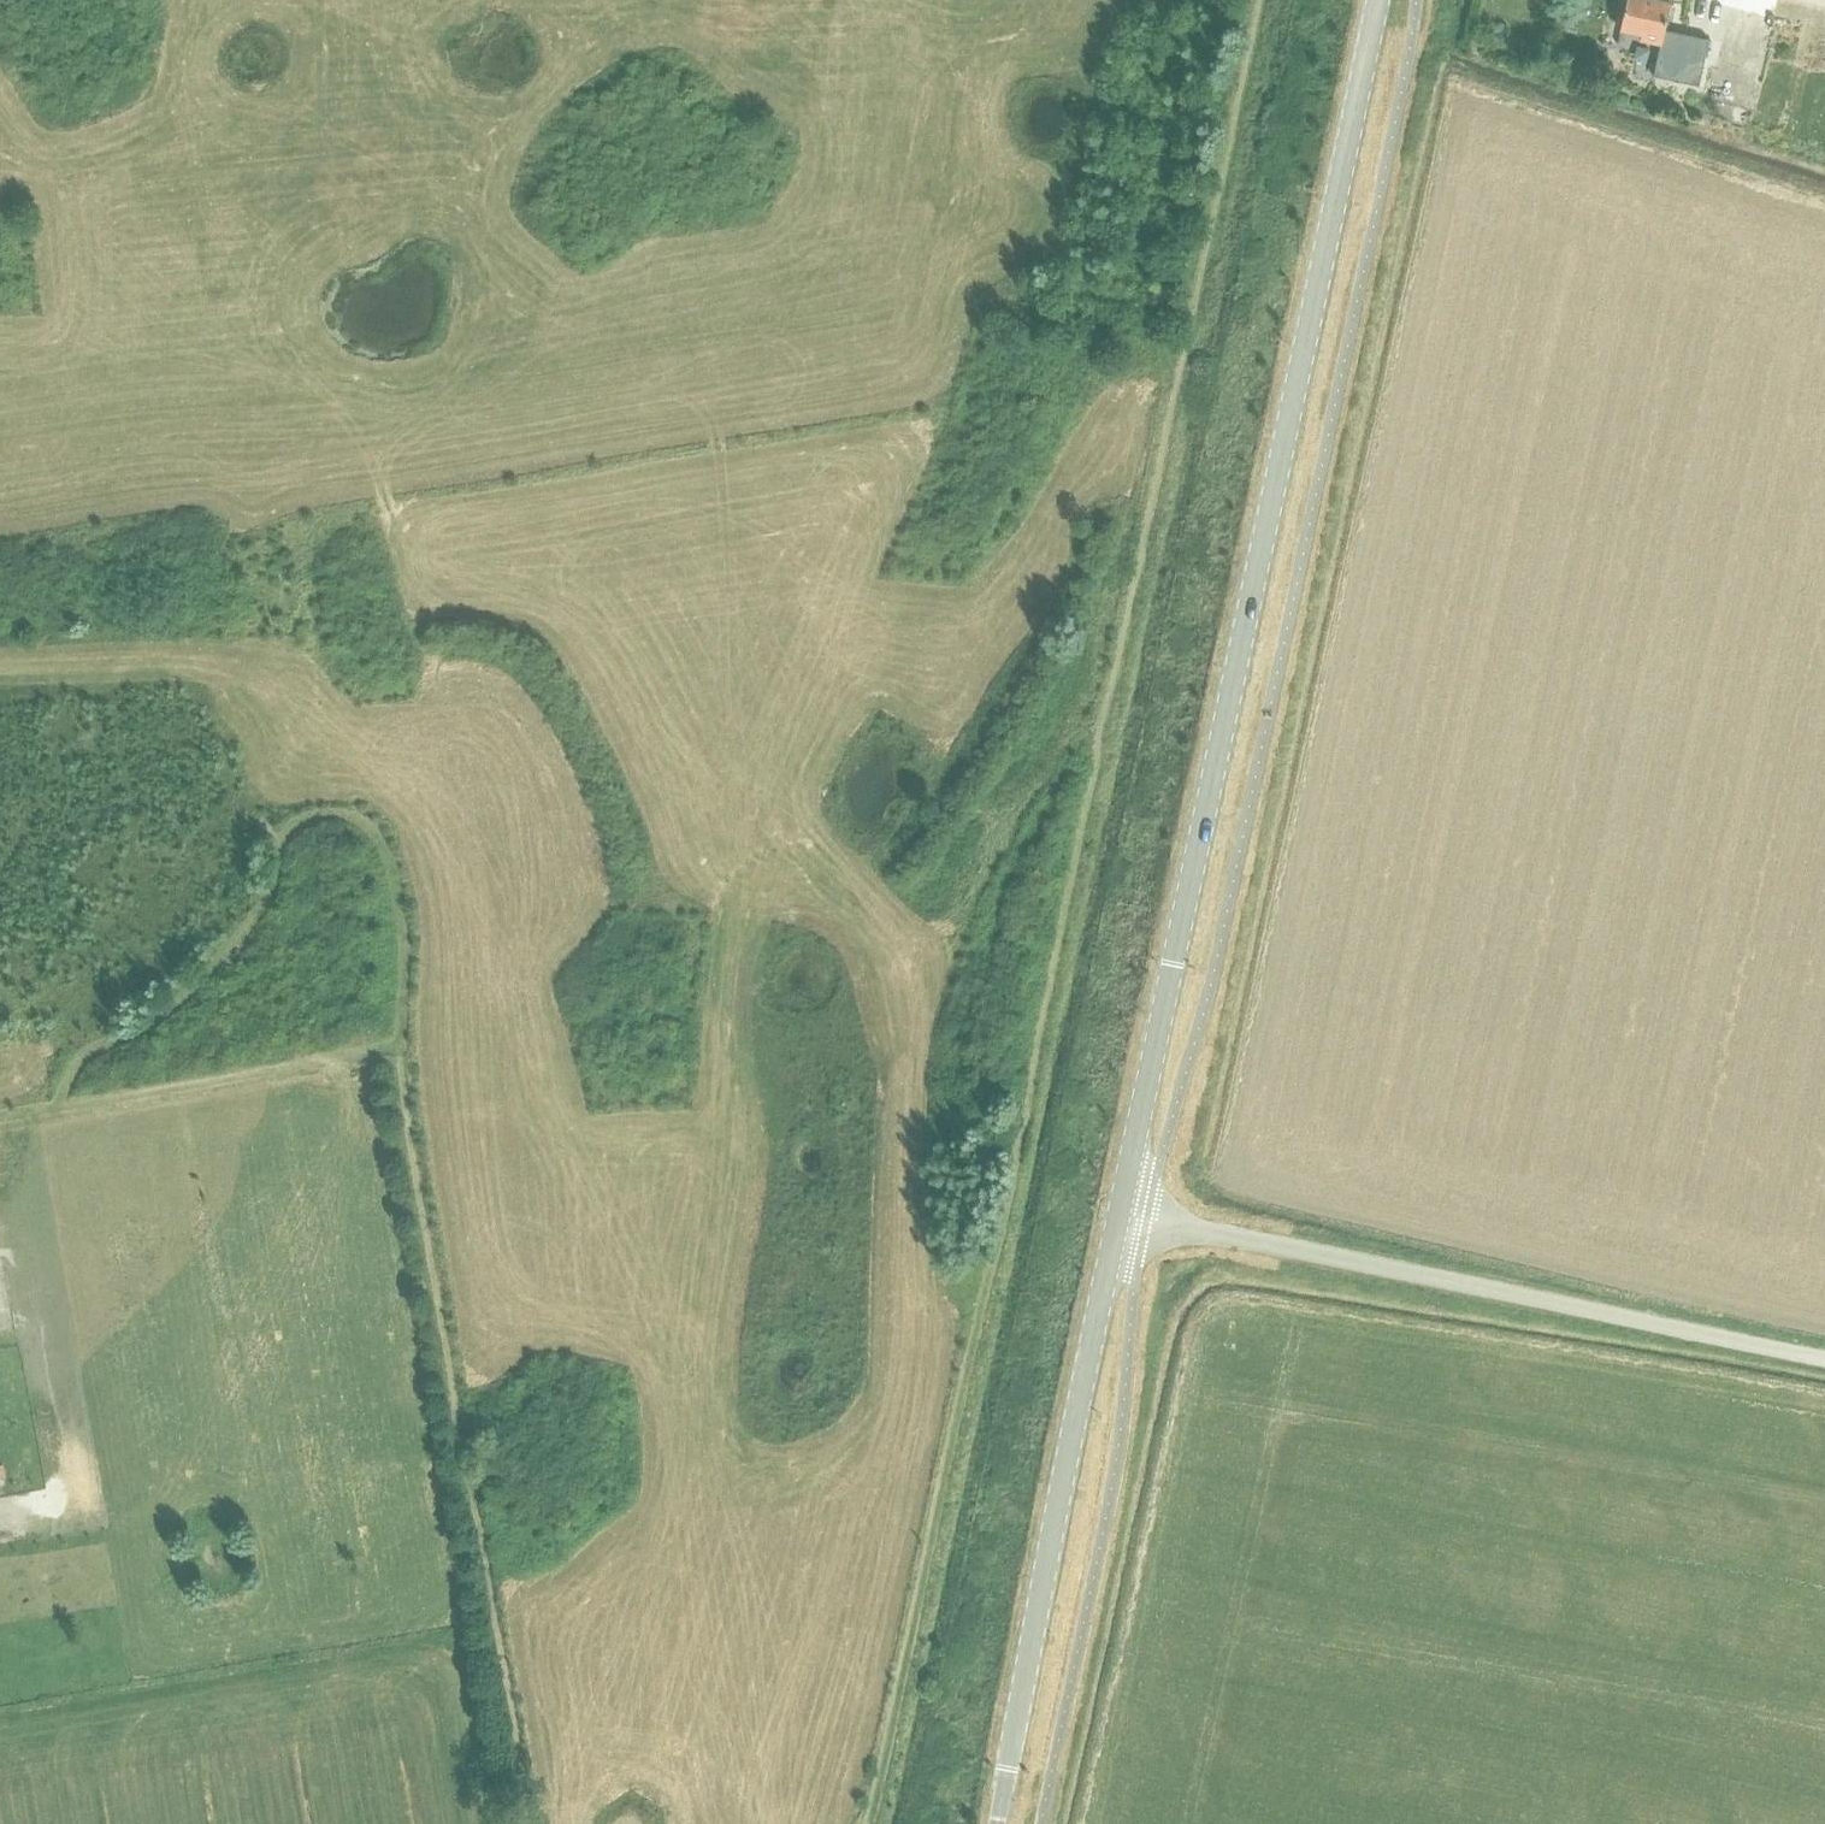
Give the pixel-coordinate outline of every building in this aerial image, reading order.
[(1620,29),(1642,34),(1641,39),(1660,43),(1653,76),(1699,85),(1704,62),(1709,39),(1665,30),(1671,2),(1662,0),(1627,0),(1620,29)]
